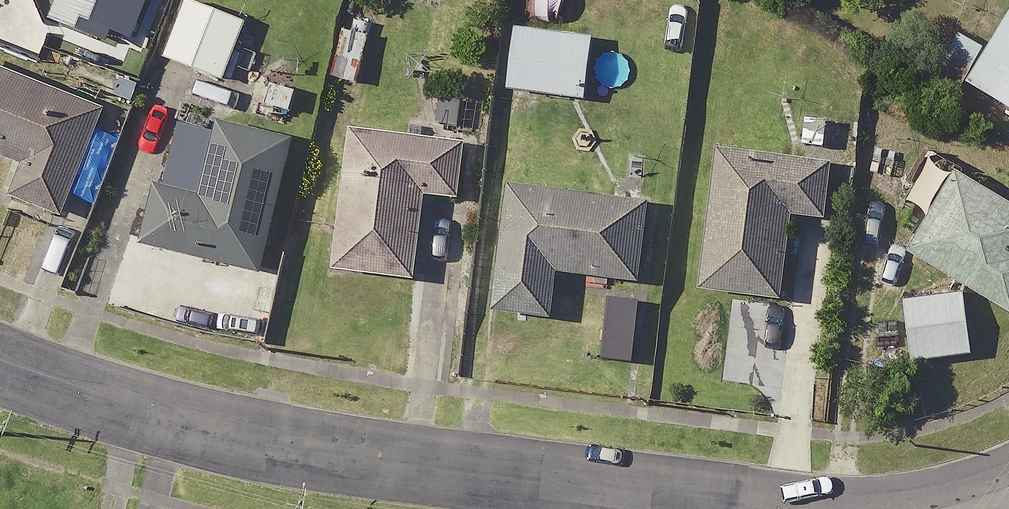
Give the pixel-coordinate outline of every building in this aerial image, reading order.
[(156,50),(224,79),(259,0),(178,0),(156,50)] [(1008,0),(979,47),(955,32),(937,61),(1008,107),(1008,1),(1008,0)] [(365,20),(341,14),(326,73),(351,79),(365,20)] [(586,33),(506,24),(498,86),(579,95),(586,33)] [(0,63),(0,152),(13,157),(0,188),(55,211),(98,103),(0,63)] [(285,134),(205,114),(186,190),(150,181),(136,238),(253,266),(285,134)] [(457,137),(343,122),(325,263),(405,273),(416,188),(449,192),(457,137)] [(823,155),(708,142),(692,284),(774,293),(783,209),(817,213),(823,155)] [(950,164),(901,247),(1008,310),(1008,308),(1008,199),(950,164)] [(640,195),(501,180),(487,306),(544,312),(549,266),(631,275),(640,195)] [(963,352),(958,287),(898,292),(904,357),(963,352)]
